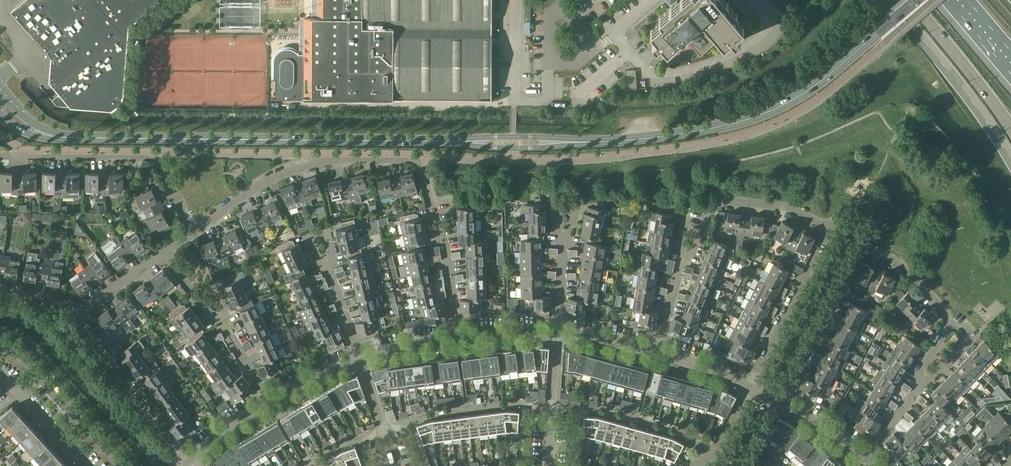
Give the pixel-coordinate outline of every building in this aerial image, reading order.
[(13,10),(53,57),(51,57),(50,81),(60,93),(52,99),(57,105),(112,109),(113,109),(125,99),(124,99),(130,26),(160,0),(25,0),(13,10)] [(492,0),(318,0),(318,18),(305,18),(305,54),(300,54),(300,51),(298,52),(297,51),(295,50),(293,49),(291,48),(289,48),(287,48),(285,48),(283,49),(281,50),(279,51),(278,53),(276,54),(275,56),(275,58),(274,60),(274,79),(272,79),(272,80),(276,80),(276,99),(492,100),(492,0)] [(677,0),(670,0),(669,1),(673,6),(659,18),(661,21),(650,31),(657,38),(652,42),(657,47),(661,43),(668,50),(685,36),(688,39),(687,40),(700,56),(716,42),(716,41),(719,38),(724,45),(732,38),(736,43),(741,38),(737,34),(744,27),(735,16),(738,14),(726,0),(680,0),(678,2),(677,0)] [(636,69),(626,70),(627,90),(637,90),(636,69)] [(18,193),(18,170),(12,170),(12,172),(0,172),(0,184),(0,189),(12,190),(12,193),(18,193)] [(18,170),(18,193),(25,194),(25,190),(37,190),(37,172),(25,172),(25,170),(18,170)] [(43,172),(43,182),(43,190),(55,190),(55,194),(62,194),(62,170),(55,170),(55,172),(43,172)] [(68,170),(62,170),(62,194),(62,197),(79,197),(79,190),(80,190),(80,173),(68,172),(68,170)] [(86,173),(86,183),(86,190),(94,190),(94,194),(94,197),(95,199),(96,201),(98,202),(103,202),(103,201),(104,201),(104,194),(105,194),(105,170),(98,170),(98,173),(86,173)] [(105,170),(105,194),(111,194),(111,191),(123,191),(123,173),(111,173),(111,170),(105,170)] [(401,176),(396,177),(400,196),(417,192),(417,189),(413,172),(401,175),(401,176)] [(352,177),(346,179),(351,197),(352,203),(362,201),(360,195),(357,196),(357,193),(368,191),(364,174),(352,177)] [(299,183),(305,201),(311,199),(310,196),(321,193),(316,176),(304,180),(304,181),(299,183)] [(394,197),(400,196),(396,177),(390,179),(390,178),(378,181),(382,197),(393,195),(394,197)] [(345,199),(351,197),(346,179),(341,180),(341,179),(328,182),(332,199),(339,198),(339,200),(345,199)] [(306,204),(305,201),(299,183),(293,185),(293,184),(281,188),(287,204),(289,209),(306,204)] [(142,207),(145,212),(162,205),(159,198),(157,199),(152,189),(136,196),(142,208),(142,207)] [(505,193),(505,202),(515,202),(514,193),(505,193)] [(602,204),(603,199),(604,196),(594,194),(592,202),(602,204)] [(264,207),(259,209),(267,226),(272,224),(271,221),(282,217),(278,209),(281,208),(276,197),(267,201),(268,204),(263,206),(264,207)] [(458,219),(476,219),(481,219),(480,207),(468,207),(468,203),(462,204),(462,208),(458,208),(458,219)] [(529,211),(529,222),(547,222),(547,210),(542,210),(541,204),(535,204),(526,204),(527,211),(529,211)] [(146,218),(152,229),(167,222),(162,211),(165,210),(162,205),(145,212),(147,217),(146,218)] [(583,224),(601,227),(606,228),(607,217),(609,217),(610,210),(588,206),(587,213),(585,212),(583,224)] [(314,208),(308,210),(311,218),(317,216),(314,208)] [(261,229),(267,226),(259,209),(253,212),(253,211),(242,216),(249,232),(260,227),(261,229)] [(650,219),(656,220),(654,231),(672,234),(674,223),(672,222),(673,214),(651,210),(650,219)] [(341,212),(333,213),(335,220),(342,219),(342,218),(345,217),(344,213),(341,213),(341,212)] [(738,233),(744,234),(747,216),(741,215),(741,214),(728,212),(726,230),(738,231),(738,233)] [(23,213),(23,218),(26,221),(31,222),(32,213),(23,213)] [(403,234),(425,229),(422,218),(417,219),(415,213),(401,216),(403,222),(400,222),(403,234)] [(752,215),(752,217),(747,216),(744,234),(750,235),(751,233),(762,234),(765,217),(752,215)] [(311,218),(306,220),(309,230),(315,228),(311,218)] [(339,241),(356,237),(361,236),(358,224),(356,225),(354,219),(340,222),(341,229),(336,230),(339,241)] [(476,231),(476,219),(458,219),(459,231),(476,231)] [(75,230),(84,231),(76,221),(75,230)] [(769,234),(774,237),(785,242),(783,245),(789,248),(800,227),(794,224),(793,226),(782,221),(780,226),(774,224),(769,234)] [(527,234),(527,240),(542,240),(542,234),(547,233),(547,222),(529,222),(530,234),(527,234)] [(581,236),(586,237),(585,242),(600,245),(601,239),(599,238),(601,227),(583,224),(581,236)] [(805,230),(800,227),(789,248),(795,251),(796,248),(807,253),(815,238),(804,232),(805,230)] [(428,241),(425,229),(403,234),(405,246),(408,245),(409,250),(410,251),(424,247),(422,242),(428,241)] [(220,238),(227,255),(233,253),(232,250),(243,245),(242,243),(245,242),(239,230),(236,231),(235,230),(224,235),(224,236),(220,238)] [(476,231),(459,231),(459,243),(467,243),(467,242),(476,242),(476,241),(482,241),(481,230),(476,231)] [(652,243),(670,246),(672,234),(654,231),(650,230),(648,242),(652,243)] [(137,253),(137,254),(148,247),(137,232),(128,240),(126,238),(121,242),(132,257),(137,253)] [(356,237),(339,241),(342,253),(347,252),(348,258),(363,254),(361,248),(359,248),(356,237)] [(128,260),(132,257),(121,242),(117,244),(112,238),(101,247),(107,255),(108,255),(118,268),(128,261),(128,260)] [(227,255),(220,238),(214,241),(214,240),(202,245),(203,247),(200,248),(205,260),(209,259),(210,261),(221,256),(222,258),(227,255)] [(282,251),(287,261),(303,254),(298,243),(294,245),(291,239),(278,246),(280,252),(282,251)] [(713,239),(709,250),(724,256),(728,245),(713,239)] [(543,251),(542,240),(527,240),(520,240),(520,252),(543,251)] [(467,243),(467,254),(485,253),(484,241),(482,241),(476,241),(476,242),(467,242),(467,243)] [(585,242),(583,254),(606,258),(608,246),(600,245),(585,242)] [(668,257),(670,246),(652,243),(651,249),(646,248),(645,252),(651,253),(650,254),(660,256),(668,257)] [(426,259),(424,247),(410,251),(409,250),(401,253),(404,264),(426,259)] [(709,250),(705,260),(725,268),(729,257),(724,256),(709,250)] [(37,280),(42,281),(45,262),(39,261),(40,258),(37,257),(38,253),(29,251),(27,262),(24,279),(36,281),(37,280)] [(520,252),(521,264),(543,263),(543,251),(520,252)] [(91,263),(84,268),(96,283),(101,280),(101,281),(112,273),(96,252),(87,258),(91,263)] [(650,254),(651,253),(645,252),(643,252),(641,263),(641,264),(658,267),(660,256),(650,254)] [(363,254),(348,258),(351,268),(367,264),(364,253),(363,254)] [(467,254),(467,265),(485,265),(485,253),(467,254)] [(308,264),(303,254),(287,261),(292,271),(288,273),(291,279),(306,272),(303,267),(308,264)] [(604,269),(606,258),(583,254),(582,265),(604,269)] [(3,255),(0,270),(0,273),(5,274),(5,276),(17,278),(20,261),(9,258),(9,256),(3,255)] [(46,263),(45,262),(42,281),(47,282),(47,283),(60,285),(63,268),(64,262),(56,261),(55,267),(53,266),(55,258),(47,256),(46,263)] [(404,264),(406,275),(429,269),(428,265),(434,264),(433,261),(433,258),(426,259),(404,264)] [(725,268),(705,260),(701,270),(716,276),(721,278),(725,268)] [(867,283),(871,285),(872,283),(880,268),(874,265),(873,267),(862,262),(854,277),(866,283),(867,283)] [(521,264),(521,275),(543,274),(543,263),(521,264)] [(658,267),(641,264),(641,263),(635,263),(633,274),(634,274),(639,275),(656,278),(658,267)] [(669,271),(670,265),(661,263),(660,269),(669,271)] [(774,263),(769,273),(783,280),(788,270),(774,263)] [(367,264),(351,268),(352,273),(342,277),(344,283),(348,281),(347,280),(353,278),(369,275),(367,264)] [(485,276),(485,265),(467,265),(468,277),(485,276)] [(602,280),(604,269),(582,265),(580,276),(602,280)] [(92,287),(96,283),(84,268),(70,279),(82,295),(92,288),(92,287)] [(886,271),(880,268),(872,283),(871,285),(868,290),(874,293),(876,289),(887,294),(888,292),(891,294),(898,282),(895,280),(895,279),(884,273),(886,271)] [(149,281),(151,283),(161,296),(166,292),(165,290),(172,283),(173,282),(171,278),(174,276),(171,271),(167,273),(164,269),(153,276),(154,277),(149,281)] [(437,283),(441,283),(440,277),(436,278),(435,274),(430,275),(429,269),(406,275),(407,275),(412,274),(414,283),(415,285),(425,283),(436,281),(436,283),(436,284),(437,283)] [(223,286),(228,297),(244,289),(241,283),(247,280),(243,270),(225,278),(228,284),(223,286)] [(716,276),(701,270),(697,280),(705,283),(712,286),(717,288),(721,278),(716,276)] [(778,290),(783,280),(769,273),(764,271),(759,280),(764,283),(778,290)] [(308,277),(306,272),(291,279),(296,289),(308,283),(310,282),(317,279),(323,277),(322,273),(316,275),(315,274),(308,277)] [(211,275),(214,281),(221,278),(219,274),(215,273),(211,275)] [(544,285),(543,274),(521,275),(521,286),(544,285)] [(637,286),(654,289),(656,278),(639,275),(634,274),(632,285),(637,286)] [(369,275),(353,278),(356,289),(372,285),(369,275)] [(486,283),(485,276),(468,277),(468,288),(486,287),(486,283)] [(580,276),(578,287),(600,291),(600,290),(605,291),(607,282),(602,281),(602,280),(580,276)] [(717,288),(712,286),(705,283),(697,280),(693,290),(708,296),(713,298),(717,288)] [(759,292),(774,300),(778,290),(764,283),(759,280),(755,290),(759,292)] [(156,299),(161,296),(151,283),(149,281),(145,284),(145,283),(134,290),(144,304),(154,297),(156,299)] [(417,296),(434,292),(433,288),(437,287),(437,283),(436,284),(436,283),(436,281),(425,283),(415,285),(417,296)] [(321,290),(325,289),(323,283),(319,284),(319,285),(317,286),(317,285),(313,287),(310,282),(308,283),(296,289),(297,293),(296,294),(296,295),(297,298),(298,298),(299,298),(300,299),(315,292),(321,289),(321,290)] [(356,289),(358,300),(374,296),(373,290),(378,289),(377,284),(372,285),(356,289)] [(544,296),(544,285),(521,286),(522,298),(529,298),(534,298),(534,297),(544,297),(544,296)] [(637,286),(635,297),(652,300),(654,289),(637,286)] [(478,299),(483,299),(486,299),(486,287),(468,288),(468,299),(469,299),(478,299)] [(586,300),(585,301),(598,303),(600,291),(578,287),(576,298),(576,299),(586,300)] [(902,313),(907,318),(920,305),(916,301),(917,300),(909,291),(905,294),(900,288),(897,292),(895,296),(899,300),(896,303),(904,311),(902,313)] [(249,300),(244,289),(228,297),(233,308),(238,305),(240,311),(254,305),(254,304),(251,299),(249,300)] [(704,306),(708,296),(693,290),(691,295),(687,293),(686,294),(682,293),(681,299),(685,301),(685,299),(689,300),(704,306)] [(750,300),(769,309),(774,300),(759,292),(755,290),(750,300)] [(861,305),(864,298),(849,291),(846,297),(861,305)] [(315,292),(300,299),(304,308),(319,301),(315,292)] [(417,296),(412,297),(415,309),(420,308),(423,307),(427,306),(427,305),(437,303),(436,298),(434,292),(417,296)] [(374,296),(358,300),(361,310),(377,306),(377,307),(381,305),(379,294),(374,296)] [(118,304),(113,307),(125,322),(131,331),(136,327),(128,316),(138,309),(127,295),(117,303),(118,304)] [(552,296),(546,296),(544,296),(544,297),(534,297),(534,298),(529,298),(529,309),(532,309),(532,315),(538,315),(538,309),(552,308),(552,296)] [(576,298),(574,298),(568,297),(566,309),(571,310),(570,317),(585,318),(586,312),(584,312),(585,301),(586,300),(576,299),(576,298)] [(633,309),(641,311),(641,310),(650,312),(651,311),(654,312),(658,312),(659,308),(651,306),(652,300),(635,297),(633,309)] [(871,309),(874,303),(865,298),(862,305),(871,309)] [(468,299),(466,299),(461,299),(461,311),(475,311),(476,317),(481,317),(481,310),(484,310),(483,299),(478,299),(469,299),(468,299)] [(704,306),(689,300),(685,310),(701,316),(706,318),(709,308),(704,306)] [(745,309),(764,319),(769,309),(750,300),(745,309)] [(309,319),(309,318),(324,311),(319,301),(304,308),(299,311),(304,321),(309,319)] [(427,305),(427,306),(423,307),(425,318),(422,318),(424,324),(423,324),(449,320),(447,313),(444,301),(439,302),(437,303),(427,305)] [(861,320),(866,310),(852,302),(847,312),(861,320)] [(240,311),(245,322),(261,314),(256,303),(254,304),(254,305),(240,311)] [(171,320),(178,329),(180,328),(197,316),(190,306),(186,309),(182,304),(170,313),(174,318),(171,320)] [(882,308),(877,305),(874,311),(880,313),(882,308)] [(923,309),(920,305),(907,318),(911,322),(913,321),(921,329),(934,317),(925,308),(923,309)] [(361,310),(363,320),(363,321),(373,318),(373,319),(378,318),(380,317),(377,307),(377,306),(361,310)] [(120,326),(125,322),(113,307),(109,310),(108,309),(98,317),(108,331),(118,324),(120,326)] [(744,321),(759,328),(761,329),(763,325),(761,324),(764,319),(745,309),(740,319),(744,321)] [(630,326),(642,329),(643,322),(656,325),(658,312),(654,312),(651,311),(650,312),(641,310),(641,311),(639,321),(631,320),(630,326)] [(696,327),(701,316),(685,310),(682,320),(681,321),(690,324),(696,327)] [(314,328),(329,321),(324,311),(309,318),(309,319),(314,328)] [(866,322),(861,320),(847,312),(844,317),(842,316),(839,321),(842,322),(856,329),(861,332),(866,322)] [(245,322),(250,332),(266,324),(261,314),(245,322)] [(188,337),(191,341),(203,333),(200,328),(204,325),(197,316),(180,328),(186,338),(188,337)] [(696,327),(690,324),(681,321),(682,320),(679,319),(674,317),(670,328),(673,330),(670,336),(690,343),(696,327)] [(381,328),(378,318),(373,319),(373,318),(363,321),(363,320),(360,321),(356,322),(358,334),(364,333),(365,339),(384,334),(383,331),(379,332),(378,329),(381,328)] [(739,331),(754,338),(759,328),(744,321),(740,319),(735,329),(739,331)] [(333,330),(329,321),(314,328),(318,339),(324,336),(324,335),(333,331),(333,330)] [(856,329),(842,322),(837,332),(851,339),(856,329)] [(250,332),(255,342),(271,335),(266,324),(250,332)] [(340,327),(335,329),(333,330),(333,331),(324,335),(324,336),(328,346),(327,346),(329,352),(337,349),(334,343),(345,339),(340,327)] [(749,347),(754,338),(739,331),(735,329),(730,339),(734,341),(740,344),(740,343),(749,347)] [(837,332),(832,341),(846,349),(851,339),(837,332)] [(113,353),(119,349),(107,333),(101,337),(113,353)] [(210,342),(203,333),(191,341),(184,347),(191,356),(196,353),(210,342)] [(255,342),(260,352),(276,345),(271,335),(255,342)] [(901,346),(915,355),(921,346),(907,337),(902,346),(901,346)] [(143,359),(138,352),(145,346),(140,339),(123,351),(127,356),(122,360),(129,369),(143,359)] [(1001,355),(984,340),(976,348),(992,364),(1001,355)] [(756,350),(752,348),(749,347),(740,343),(740,344),(734,341),(726,356),(735,360),(738,355),(750,361),(756,350)] [(846,349),(832,341),(827,351),(841,358),(842,357),(846,349)] [(196,353),(203,362),(217,352),(210,342),(196,353)] [(276,345),(260,352),(264,362),(264,363),(274,358),(274,359),(281,356),(278,349),(283,347),(281,343),(276,345)] [(909,364),(915,355),(901,346),(902,346),(897,343),(891,352),(896,355),(895,355),(909,364)] [(548,370),(549,347),(536,346),(534,347),(537,369),(548,370)] [(528,370),(537,369),(534,347),(525,348),(528,370)] [(516,349),(519,371),(528,370),(525,348),(516,349)] [(574,372),(580,350),(578,349),(576,349),(564,348),(562,371),(574,372)] [(976,348),(969,355),(985,371),(992,364),(976,348)] [(510,373),(519,371),(516,349),(507,350),(510,373)] [(501,374),(510,373),(507,350),(498,351),(501,374)] [(574,372),(582,374),(588,352),(580,350),(574,372)] [(492,375),(501,374),(498,351),(489,353),(492,375)] [(846,359),(842,357),(841,358),(827,351),(822,361),(837,368),(837,367),(841,369),(846,359)] [(203,362),(209,371),(223,361),(217,352),(203,362)] [(582,374),(591,377),(597,355),(588,352),(582,374)] [(909,364),(895,355),(896,355),(891,352),(885,362),(903,374),(909,364)] [(492,375),(489,353),(480,354),(483,376),(492,375)] [(483,376),(480,354),(471,355),(474,377),(475,383),(484,381),(483,376)] [(474,377),(471,355),(462,356),(465,379),(474,377)] [(591,377),(600,379),(606,357),(597,355),(591,377)] [(969,355),(961,363),(977,379),(985,371),(969,355)] [(461,379),(459,357),(450,358),(453,380),(461,379)] [(600,379),(609,381),(615,360),(606,357),(600,379)] [(264,362),(262,363),(257,365),(262,377),(275,371),(278,376),(283,374),(280,368),(278,369),(274,359),(274,358),(264,363),(264,362)] [(443,381),(453,380),(450,358),(440,359),(443,381)] [(143,359),(129,369),(136,379),(141,375),(144,380),(161,368),(156,361),(149,366),(143,359)] [(440,359),(431,360),(434,382),(443,381),(440,359)] [(431,360),(422,361),(425,384),(434,382),(431,360)] [(623,362),(615,360),(609,381),(617,384),(623,362)] [(230,370),(223,361),(209,371),(216,380),(230,370)] [(422,361),(413,363),(416,385),(425,384),(422,361)] [(837,368),(822,361),(817,370),(832,378),(837,368)] [(632,364),(623,362),(617,384),(626,386),(632,364)] [(879,369),(878,370),(898,382),(903,374),(885,362),(879,370),(879,369)] [(413,363),(405,364),(408,386),(416,385),(413,363)] [(961,363),(954,371),(970,387),(977,379),(961,363)] [(405,364),(396,365),(398,387),(408,386),(405,364)] [(626,386),(635,389),(641,367),(632,364),(626,386)] [(396,365),(387,366),(390,388),(398,387),(396,365)] [(390,388),(387,366),(386,366),(384,367),(372,371),(379,392),(389,389),(390,388)] [(643,391),(650,369),(641,367),(635,389),(643,391)] [(167,377),(161,368),(144,380),(150,389),(167,377)] [(224,389),(229,385),(237,379),(237,378),(230,370),(216,380),(213,383),(219,393),(223,390),(224,389)] [(646,392),(656,394),(662,373),(653,370),(646,392)] [(836,380),(832,378),(817,370),(813,379),(812,380),(821,384),(821,385),(825,387),(827,388),(827,387),(831,390),(836,380)] [(878,383),(892,391),(898,382),(878,370),(872,379),(878,383)] [(954,371),(947,379),(963,394),(970,387),(954,371)] [(656,394),(664,397),(670,375),(662,373),(656,394)] [(239,377),(237,378),(237,379),(229,385),(224,389),(230,397),(229,398),(233,404),(238,401),(242,397),(239,392),(250,384),(243,374),(239,377)] [(664,397),(673,399),(679,377),(670,375),(664,397)] [(365,397),(358,376),(345,380),(343,381),(354,401),(355,401),(365,397)] [(813,379),(810,378),(806,376),(800,387),(803,388),(800,393),(815,401),(818,396),(820,397),(825,387),(821,385),(821,384),(812,380),(813,379)] [(150,389),(157,398),(170,388),(174,385),(167,377),(150,389)] [(673,399),(682,402),(688,380),(679,377),(673,399)] [(947,379),(939,386),(954,401),(962,394),(962,395),(963,394),(947,379)] [(682,402),(690,404),(696,382),(688,380),(682,402)] [(347,405),(354,401),(343,381),(335,386),(347,405)] [(690,404),(699,406),(704,385),(696,382),(690,404)] [(878,383),(872,392),(886,400),(892,391),(878,383)] [(699,406),(708,409),(713,387),(704,385),(699,406)] [(335,386),(328,390),(339,410),(347,405),(335,386)] [(943,406),(947,409),(954,401),(939,386),(931,395),(936,400),(937,399),(943,406)] [(708,409),(717,411),(722,390),(713,387),(708,409)] [(176,397),(170,388),(157,398),(163,406),(176,397)] [(331,414),(339,410),(328,390),(320,395),(331,414)] [(726,417),(737,396),(726,391),(724,390),(722,390),(717,411),(726,417)] [(872,392),(866,400),(866,401),(880,410),(886,400),(872,392)] [(477,397),(476,393),(467,394),(468,401),(473,401),(473,404),(477,403),(477,397)] [(323,419),(331,414),(320,395),(312,400),(323,419)] [(452,407),(456,406),(455,400),(454,396),(445,397),(446,405),(451,404),(452,407)] [(183,405),(176,397),(163,406),(170,415),(183,405)] [(437,403),(439,409),(443,408),(442,405),(446,405),(445,397),(437,399),(437,403)] [(874,419),(874,418),(880,410),(866,401),(866,400),(862,398),(856,407),(860,410),(861,411),(866,413),(874,419)] [(936,400),(929,407),(945,422),(953,414),(947,409),(943,406),(937,399),(936,400)] [(312,400),(304,404),(315,424),(323,419),(312,400)] [(410,404),(411,407),(412,412),(417,411),(417,414),(421,413),(420,407),(419,402),(410,404)] [(308,428),(315,424),(304,404),(296,409),(308,428)] [(170,415),(176,423),(176,424),(184,418),(184,419),(190,415),(183,405),(170,415)] [(18,415),(20,414),(13,406),(0,417),(0,430),(1,431),(7,426),(18,416),(18,415)] [(985,406),(981,411),(984,414),(991,420),(990,420),(1006,436),(1010,431),(1010,424),(999,412),(995,416),(985,406)] [(407,410),(402,412),(404,417),(408,416),(408,414),(412,412),(411,407),(406,408),(407,410)] [(929,407),(922,415),(937,430),(944,422),(945,422),(929,407)] [(296,409),(288,413),(300,433),(308,428),(296,409)] [(385,411),(389,422),(397,420),(393,409),(385,411)] [(497,432),(506,431),(504,411),(495,412),(497,432)] [(507,411),(504,411),(506,431),(518,432),(519,411),(507,411)] [(874,433),(881,422),(877,419),(874,418),(874,419),(866,413),(861,411),(855,420),(857,422),(854,427),(859,430),(862,425),(874,433)] [(488,433),(497,432),(495,412),(486,413),(488,433)] [(292,438),(300,433),(288,413),(280,418),(292,438)] [(488,433),(486,413),(477,414),(479,435),(488,433)] [(14,434),(27,422),(20,414),(18,415),(18,416),(7,426),(14,434)] [(471,436),(479,435),(477,414),(468,416),(471,436)] [(914,423),(929,438),(930,438),(937,430),(922,415),(914,423)] [(471,436),(468,416),(459,417),(462,437),(471,436)] [(583,436),(595,437),(600,418),(597,417),(595,417),(584,416),(583,436)] [(453,438),(462,437),(459,417),(450,418),(453,438)] [(176,424),(176,423),(173,425),(170,428),(177,438),(188,430),(192,435),(197,431),(193,426),(191,427),(184,419),(184,418),(176,424)] [(453,438),(450,418),(441,419),(444,439),(453,438)] [(595,437),(604,440),(609,420),(600,418),(595,437)] [(779,443),(780,444),(794,426),(792,425),(790,423),(780,418),(770,439),(779,443)] [(435,440),(444,439),(441,419),(432,420),(435,440)] [(278,420),(270,425),(281,444),(289,439),(278,420)] [(435,440),(432,420),(430,421),(427,422),(417,425),(424,444),(435,440)] [(612,442),(618,422),(609,420),(604,440),(612,442)] [(998,444),(1006,436),(990,420),(982,429),(998,444)] [(14,434),(21,441),(34,429),(27,422),(14,434)] [(612,442),(621,444),(626,425),(618,422),(612,442)] [(914,423),(906,431),(921,445),(929,438),(914,423)] [(270,425),(262,429),(273,449),(281,444),(270,425)] [(635,427),(626,425),(621,444),(630,447),(635,427)] [(780,444),(787,449),(801,431),(794,426),(780,444)] [(630,447),(638,449),(644,430),(635,427),(630,447)] [(34,429),(21,441),(27,449),(41,437),(34,429)] [(273,449),(262,429),(254,434),(266,453),(273,449)] [(974,437),(979,441),(991,452),(998,444),(982,429),(974,437)] [(652,432),(644,430),(638,449),(647,452),(652,432)] [(787,449),(794,455),(808,437),(801,431),(787,449)] [(906,431),(899,438),(899,439),(905,444),(909,449),(910,450),(911,450),(914,453),(921,445),(906,431)] [(647,452),(656,454),(661,434),(652,432),(647,452)] [(909,449),(905,444),(899,439),(899,438),(894,433),(886,441),(895,450),(890,455),(897,461),(902,456),(902,457),(909,449)] [(254,434),(246,438),(258,458),(266,453),(254,434)] [(656,454),(664,456),(670,437),(661,434),(656,454)] [(27,449),(34,456),(48,444),(41,437),(27,449)] [(671,437),(670,437),(664,456),(665,457),(675,462),(684,444),(673,438),(671,437)] [(794,455),(801,461),(815,443),(808,437),(794,455)] [(246,438),(239,443),(250,462),(258,458),(246,438)] [(979,441),(972,449),(983,460),(991,452),(979,441)] [(250,462),(239,443),(231,448),(242,465),(244,465),(250,462)] [(808,465),(822,449),(815,443),(801,461),(808,465)] [(41,464),(54,452),(48,444),(34,456),(41,464)] [(964,456),(974,465),(978,465),(983,460),(972,449),(967,444),(960,452),(964,456)] [(341,452),(349,465),(361,465),(362,465),(355,446),(343,451),(341,452)] [(231,448),(223,452),(232,465),(242,465),(231,448)] [(829,454),(822,449),(808,465),(820,465),(829,454)] [(43,465),(54,465),(61,459),(54,452),(41,464),(43,465)] [(223,452),(216,457),(221,465),(232,465),(223,452)] [(341,452),(333,457),(339,465),(349,465),(341,452)] [(820,465),(831,465),(836,459),(829,454),(820,465)] [(964,456),(956,464),(958,465),(974,465),(964,456)] [(216,457),(214,458),(212,459),(205,465),(221,465),(216,457)] [(333,457),(325,461),(328,465),(339,465),(333,457)]
